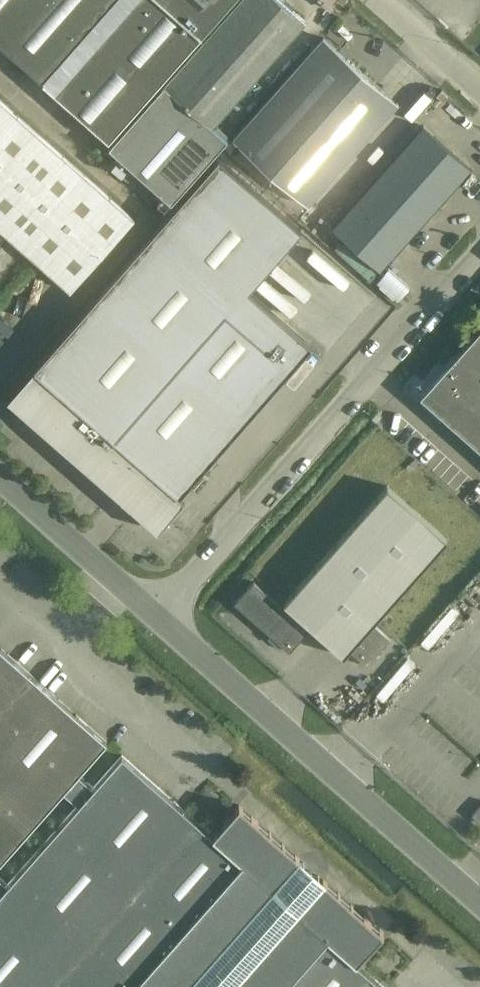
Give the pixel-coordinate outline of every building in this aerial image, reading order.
[(108,140),(233,0),(0,0),(0,44),(108,140)] [(194,177),(227,139),(212,126),(305,21),(281,0),(238,0),(163,84),(150,99),(108,147),(171,202),(194,177)] [(308,205),(398,103),(323,37),(233,139),(308,205)] [(5,233),(25,251),(35,260),(71,291),(135,219),(17,115),(0,100),(0,229),(5,233)] [(346,211),(332,226),(380,270),(380,269),(420,225),(471,168),(423,125),(372,182),(346,211)] [(155,523),(179,495),(311,345),(247,289),(300,230),(218,158),(8,399),(80,460),(82,459),(155,523)] [(420,396),(479,449),(479,328),(420,396)] [(184,500),(179,495),(155,523),(82,459),(80,460),(158,529),(184,500)] [(367,666),(390,639),(372,622),(446,538),(387,486),(284,601),(343,654),(348,649),(367,666)] [(290,652),(309,630),(253,581),(234,603),(290,652)] [(106,741),(0,647),(0,861),(62,790),(78,804),(7,884),(0,878),(0,986),(384,986),(356,962),(357,961),(357,962),(383,933),(322,879),(321,881),(318,885),(294,864),(297,860),(298,860),(299,859),(238,805),(213,834),(212,835),(121,754),(93,786),(78,773),(106,741)]
